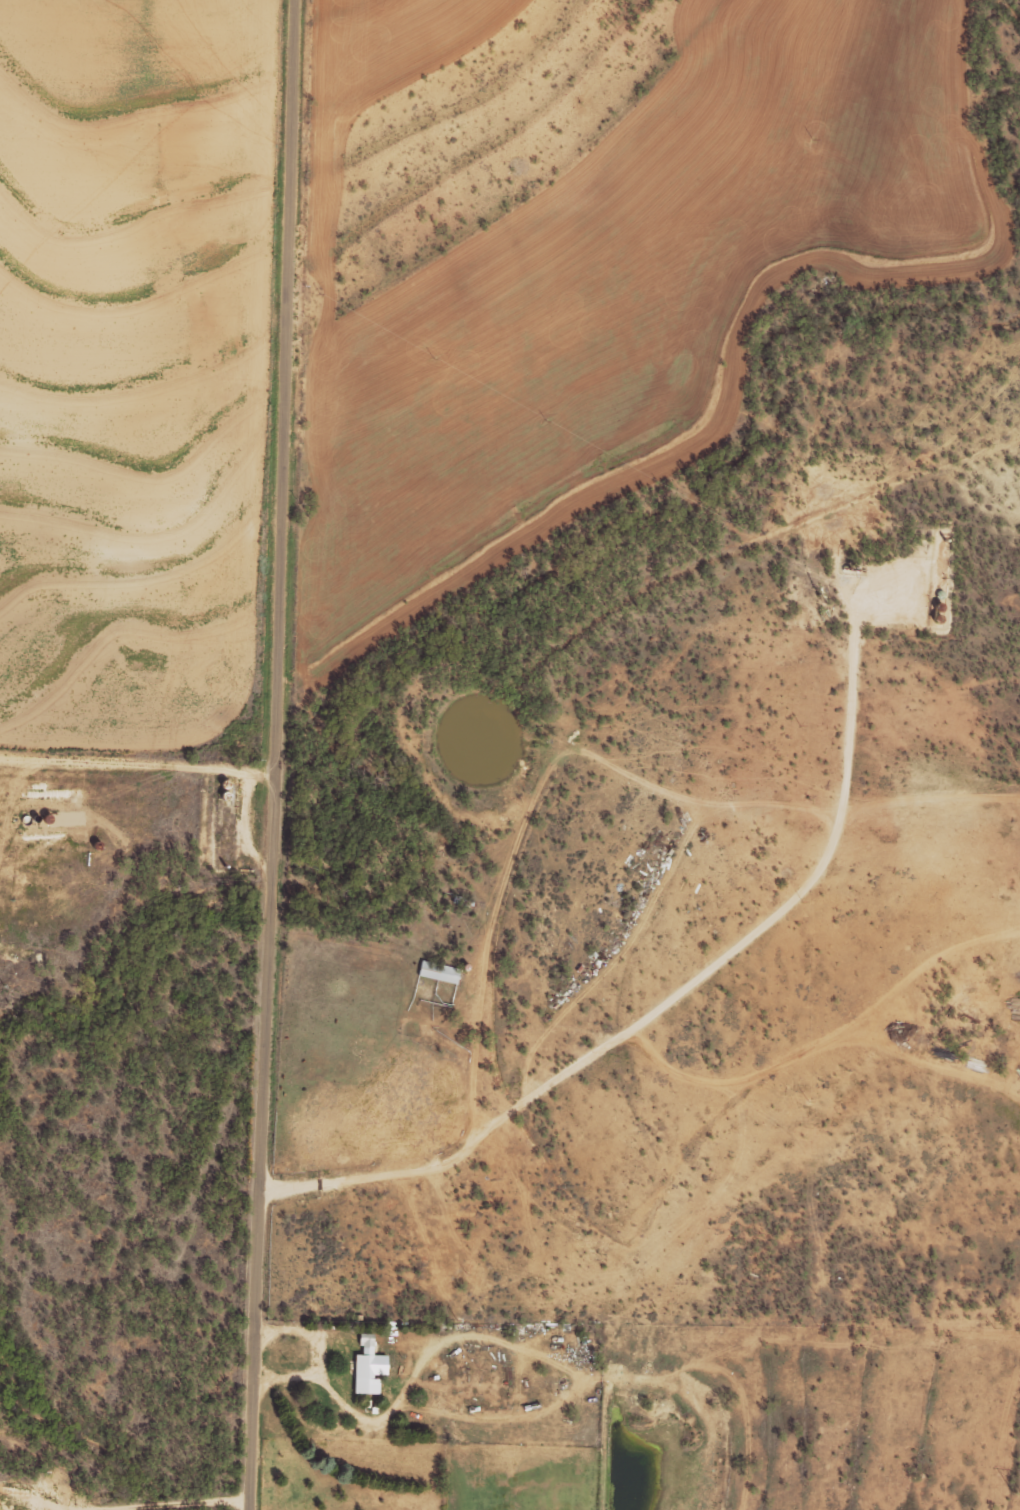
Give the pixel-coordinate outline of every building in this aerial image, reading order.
[(459,969),(419,959),(416,974),(455,984),(459,969)] [(371,1333),(358,1333),(358,1354),(352,1354),(351,1393),(376,1393),(376,1375),(384,1376),(385,1355),(371,1354),(371,1333)]
